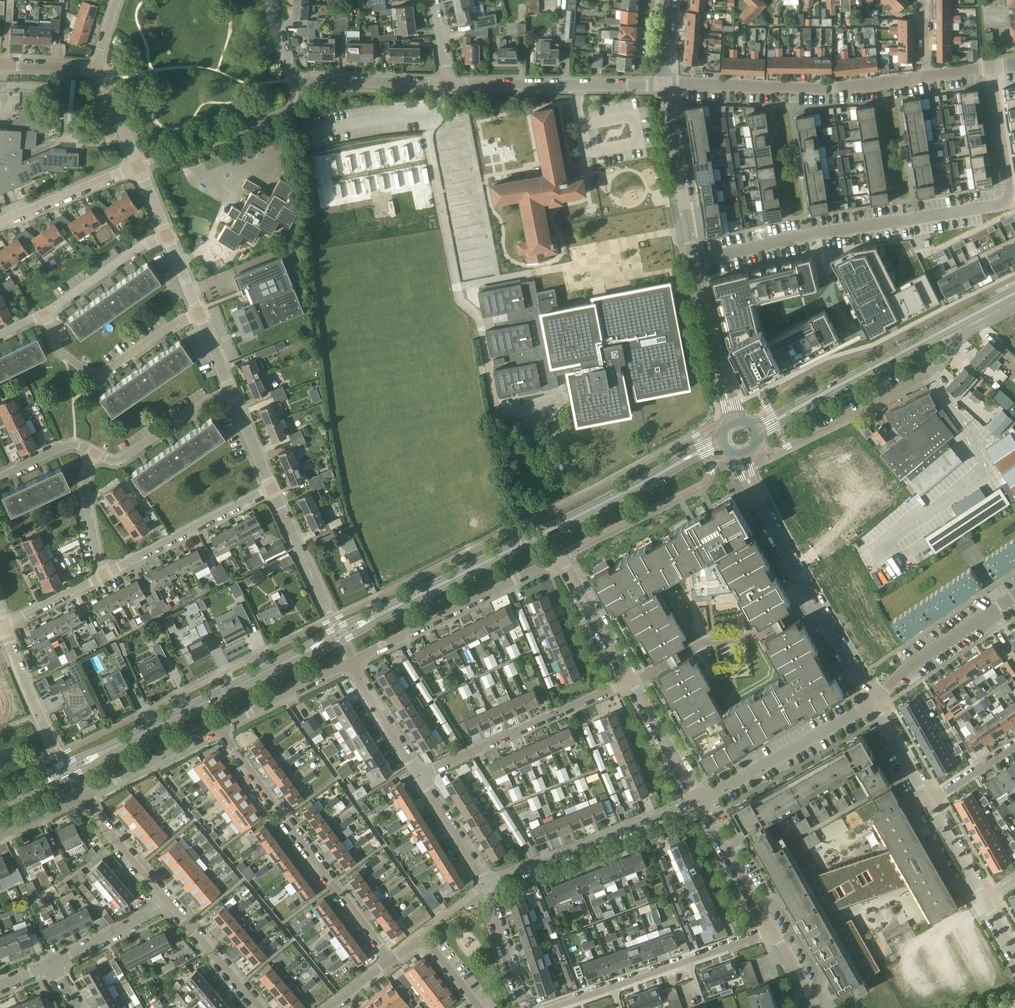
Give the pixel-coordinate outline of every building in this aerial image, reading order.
[(6,20),(6,21),(8,21),(11,21),(11,20),(13,20),(14,0),(7,0),(6,20)] [(79,11),(93,15),(97,4),(92,2),(92,0),(86,0),(85,0),(83,0),(79,11)] [(457,10),(476,5),(474,0),(454,0),(457,10)] [(540,0),(526,0),(526,12),(539,12),(540,0)] [(715,5),(715,1),(712,0),(708,0),(691,0),(691,9),(704,10),(705,4),(715,5)] [(763,0),(744,0),(749,5),(739,15),(748,24),(768,4),(763,0)] [(909,2),(907,0),(896,0),(891,5),(894,8),(891,11),(895,15),(909,2)] [(385,2),(373,4),(374,11),(379,10),(380,14),(393,13),(396,12),(397,20),(414,18),(412,5),(395,7),(396,8),(386,9),(386,8),(385,2)] [(294,4),(293,17),(307,17),(308,10),(311,11),(314,11),(314,5),(308,5),(308,4),(294,4)] [(476,5),(457,10),(460,24),(473,21),(475,23),(476,30),(478,29),(488,28),(494,26),(497,24),(495,13),(478,16),(477,11),(476,5)] [(952,7),(937,7),(937,17),(937,18),(961,18),(961,17),(961,15),(959,15),(952,15),(952,8),(952,7)] [(612,23),(613,23),(621,24),(621,21),(638,22),(638,10),(622,9),(621,19),(614,18),(612,18),(612,23)] [(567,10),(566,37),(574,37),(576,11),(567,10)] [(79,11),(74,25),(88,30),(93,15),(79,11)] [(712,23),(712,19),(701,18),(701,12),(687,11),(687,21),(708,23),(712,23)] [(24,24),(23,41),(37,41),(38,25),(39,14),(34,14),(33,25),(24,24)] [(317,20),(306,20),(306,27),(315,27),(315,28),(320,28),(326,17),(317,17),(317,20)] [(38,25),(37,41),(50,42),(50,34),(58,35),(59,19),(51,18),(51,21),(38,20),(38,25)] [(414,18),(397,20),(398,27),(394,28),(394,33),(396,33),(396,34),(399,33),(399,34),(415,32),(415,30),(414,18)] [(898,26),(889,26),(889,30),(898,30),(913,29),(913,18),(898,19),(898,26)] [(961,18),(937,18),(937,28),(937,30),(952,30),(952,28),(952,22),(961,22),(961,18)] [(13,20),(11,20),(11,21),(11,24),(10,40),(23,41),(24,24),(17,24),(18,21),(13,20)] [(687,21),(686,31),(700,32),(700,27),(707,27),(708,23),(710,23),(687,21)] [(372,37),(379,36),(377,24),(366,25),(366,32),(371,31),(372,37)] [(577,32),(585,33),(586,25),(578,24),(577,32)] [(611,30),(610,38),(613,38),(613,36),(621,37),(637,38),(637,33),(638,32),(639,28),(637,27),(637,25),(622,24),(621,31),(611,30)] [(70,40),(83,45),(88,30),(74,25),(70,40)] [(308,34),(308,58),(320,58),(321,41),(321,36),(315,36),(315,28),(315,27),(306,27),(298,27),(298,34),(308,34)] [(803,27),(803,40),(811,40),(811,28),(811,27),(803,27)] [(478,29),(478,35),(482,35),(482,39),(488,39),(488,28),(478,29)] [(898,30),(889,30),(889,33),(898,33),(898,40),(913,40),(913,29),(898,30)] [(602,31),(602,37),(602,38),(610,38),(611,30),(602,30),(602,31)] [(952,30),(937,30),(937,39),(937,40),(961,40),(961,38),(961,36),(952,36),(952,30)] [(706,42),(706,38),(700,37),(700,32),(686,31),(685,41),(698,42),(706,42)] [(994,43),(993,31),(985,32),(986,44),(994,43)] [(394,33),(379,35),(380,41),(389,40),(396,39),(397,39),(396,34),(396,33),(394,33)] [(577,45),(586,46),(587,35),(578,34),(577,45)] [(346,41),(345,59),(359,59),(359,42),(359,36),(346,36),(346,41)] [(464,36),(464,53),(466,53),(466,62),(480,62),(480,45),(471,45),(471,36),(464,36)] [(321,41),(320,58),(334,58),(334,42),(334,41),(334,38),(328,38),(321,37),(321,41)] [(403,39),(402,46),(404,46),(404,60),(419,60),(419,47),(418,47),(419,41),(410,41),(410,40),(410,38),(404,39),(403,39)] [(500,47),(500,61),(503,61),(503,64),(509,64),(509,61),(518,61),(518,46),(507,47),(507,38),(500,38),(500,47)] [(536,38),(536,50),(543,50),(543,61),(559,61),(559,49),(559,44),(553,44),(553,39),(536,38)] [(372,43),(372,39),(366,39),(366,42),(359,42),(359,59),(372,59),(372,43)] [(635,53),(636,41),(613,39),(612,51),(619,51),(635,53)] [(404,46),(402,46),(397,46),(389,46),(389,40),(380,41),(381,54),(389,53),(389,59),(404,60),(404,46)] [(898,47),(889,47),(889,51),(914,50),(913,40),(898,40),(898,47)] [(961,40),(937,40),(938,50),(938,51),(952,50),(952,49),(952,43),(961,43),(961,40)] [(706,46),(706,42),(698,42),(685,41),(685,51),(696,51),(699,52),(699,46),(706,46)] [(862,48),(863,56),(856,57),(857,72),(868,71),(865,47),(862,48)] [(869,47),(865,47),(868,71),(879,70),(877,55),(876,48),(869,48),(869,47)] [(768,56),(768,71),(779,71),(779,48),(775,48),(775,56),(768,56)] [(783,48),(779,48),(779,71),(789,71),(790,57),(782,57),(783,48)] [(796,57),(790,57),(789,71),(800,72),(800,48),(797,48),(796,57)] [(800,48),(800,72),(811,72),(811,57),(810,57),(804,57),(804,48),(800,48)] [(811,57),(811,72),(821,72),(822,48),(817,48),(817,53),(817,57),(811,57)] [(832,72),(833,57),(825,57),(825,48),(822,48),(821,72),(832,72)] [(723,57),(722,72),(733,73),(734,49),(730,49),(730,58),(723,57)] [(734,49),(733,73),(744,73),(744,58),(737,58),(737,49),(734,49)] [(744,58),(744,73),(754,73),(755,50),(751,50),(751,59),(744,58)] [(758,51),(755,50),(754,73),(765,74),(766,59),(765,59),(758,59),(758,51)] [(834,60),(836,75),(847,73),(844,50),(840,50),(841,59),(834,60)] [(844,50),(847,73),(857,72),(856,57),(849,58),(848,50),(844,50)] [(914,50),(889,51),(890,54),(898,54),(898,62),(914,61),(914,50)] [(952,50),(938,51),(938,60),(956,60),(957,55),(957,54),(952,54),(952,50)] [(978,59),(977,50),(968,50),(968,60),(978,59)] [(603,68),(604,52),(592,51),(591,67),(603,68)] [(685,52),(684,64),(703,65),(703,59),(695,58),(695,53),(696,51),(685,51),(685,52)] [(890,63),(889,53),(880,54),(881,64),(890,63)] [(617,68),(634,69),(634,68),(636,67),(636,64),(635,63),(635,57),(611,56),(611,60),(618,61),(617,68)] [(1004,87),(1008,109),(1014,108),(1014,86),(1004,87)] [(978,89),(960,91),(962,103),(980,100),(978,89)] [(27,182),(32,180),(31,177),(37,175),(44,172),(43,169),(44,169),(46,168),(48,168),(48,171),(63,171),(63,167),(64,167),(78,168),(78,167),(78,153),(53,152),(53,151),(52,148),(20,162),(20,161),(21,148),(23,148),(23,146),(34,147),(35,132),(37,132),(37,130),(48,131),(49,116),(51,116),(51,114),(62,115),(63,98),(47,97),(46,109),(46,110),(19,109),(18,118),(18,119),(15,118),(15,119),(9,127),(9,130),(0,129),(0,194),(27,182)] [(921,98),(903,101),(905,111),(922,109),(921,98)] [(982,110),(980,100),(962,103),(964,113),(982,110)] [(704,105),(686,108),(688,119),(705,116),(704,105)] [(874,105),(856,108),(858,119),(876,116),(874,105)] [(750,126),(750,125),(768,122),(766,111),(755,113),(754,106),(744,106),(747,126),(750,126)] [(494,185),(493,185),(497,204),(520,199),(528,240),(519,241),(521,253),(528,251),(530,263),(549,259),(548,252),(557,250),(555,240),(551,240),(543,201),(552,199),(552,203),(563,201),(562,197),(587,193),(586,189),(584,178),(572,181),(570,170),(565,171),(553,107),(535,111),(547,174),(494,184),(494,185)] [(922,109),(905,111),(906,122),(924,119),(922,109)] [(983,121),(982,110),(964,113),(966,124),(983,121)] [(814,114),(796,117),(798,128),(816,126),(814,114)] [(331,118),(313,116),(311,132),(319,133),(320,124),(330,125),(331,118)] [(705,116),(688,119),(689,130),(707,127),(705,116)] [(876,116),(858,119),(860,129),(878,127),(876,116)] [(924,119),(906,122),(908,133),(926,130),(924,119)] [(985,132),(983,121),(966,124),(967,135),(985,132)] [(768,122),(750,125),(750,126),(752,136),(769,133),(768,122)] [(816,126),(798,128),(800,139),(818,136),(816,126)] [(707,127),(689,130),(691,140),(709,137),(707,127)] [(878,127),(860,129),(861,140),(879,137),(878,127)] [(926,130),(908,133),(910,144),(928,141),(926,130)] [(987,142),(985,132),(967,135),(969,145),(987,142)] [(769,133),(752,136),(753,146),(771,144),(769,133)] [(818,136),(800,139),(801,150),(819,147),(818,136)] [(709,137),(691,140),(693,151),(711,148),(709,137)] [(879,137),(861,140),(863,151),(881,148),(879,137)] [(928,141),(910,144),(911,154),(929,152),(928,141)] [(988,153),(987,142),(969,145),(971,156),(988,153)] [(771,144),(753,146),(755,157),(773,154),(771,144)] [(819,147),(801,150),(803,160),(821,158),(819,147)] [(711,148),(693,151),(694,162),(712,159),(711,148)] [(881,148),(863,151),(865,162),(883,159),(881,148)] [(929,152),(911,154),(913,165),(931,162),(929,152)] [(990,164),(988,153),(971,156),(972,167),(990,164)] [(773,154),(755,157),(757,168),(774,165),(773,154)] [(821,158),(803,160),(805,171),(823,168),(821,158)] [(712,159),(694,162),(696,172),(714,169),(712,159)] [(883,159),(865,162),(866,172),(884,170),(883,159)] [(931,162),(913,165),(915,176),(933,173),(931,162)] [(992,175),(990,164),(972,167),(974,177),(992,175)] [(774,165),(757,168),(758,178),(776,176),(774,165)] [(823,168),(805,171),(806,182),(824,179),(823,168)] [(714,169),(696,172),(698,183),(716,180),(714,169)] [(884,170),(866,172),(868,183),(886,180),(884,170)] [(933,173),(915,176),(916,187),(934,184),(933,173)] [(994,186),(992,175),(974,177),(976,188),(994,186)] [(776,176),(758,178),(760,189),(778,186),(776,176)] [(288,226),(297,212),(289,207),(294,198),(288,194),(293,184),(280,177),(271,192),(269,196),(259,190),(261,187),(246,179),(242,186),(251,191),(246,200),(241,198),(239,202),(242,204),(239,210),(232,205),(227,212),(235,217),(229,227),(225,224),(216,238),(233,248),(241,234),(251,240),(259,227),(270,233),(278,220),(288,226)] [(824,179),(806,182),(808,192),(826,190),(824,179)] [(716,180),(698,183),(699,194),(717,191),(716,180)] [(886,180),(868,183),(870,194),(888,191),(886,180)] [(934,184),(916,187),(918,197),(936,195),(934,184)] [(778,186),(760,189),(761,200),(779,197),(778,186)] [(826,190),(808,192),(810,203),(828,200),(826,190)] [(121,193),(123,195),(115,201),(125,216),(136,208),(125,191),(121,193)] [(717,191),(699,194),(701,204),(719,201),(717,191)] [(888,191),(870,194),(872,205),(889,202),(888,191)] [(779,197),(761,200),(763,210),(781,208),(779,197)] [(97,199),(92,202),(99,213),(100,213),(104,219),(108,216),(113,224),(125,216),(115,201),(107,206),(97,199)] [(828,200),(810,203),(811,214),(829,211),(834,211),(832,200),(828,200)] [(719,201),(701,204),(703,215),(721,212),(719,201)] [(87,210),(78,216),(88,231),(100,223),(99,222),(104,219),(100,213),(99,213),(92,202),(85,207),(87,210)] [(781,208),(763,210),(765,221),(783,219),(781,208)] [(721,212),(703,215),(704,226),(722,223),(721,212)] [(61,214),(56,217),(63,228),(67,225),(76,239),(88,231),(78,216),(71,221),(61,214)] [(49,222),(51,225),(42,231),(52,246),(63,237),(59,231),(63,228),(56,217),(49,222)] [(148,225),(144,220),(135,226),(139,231),(148,225)] [(722,223),(704,226),(706,237),(724,234),(722,223)] [(25,229),(18,233),(30,253),(37,249),(40,254),(52,246),(42,231),(34,236),(25,229)] [(14,240),(5,246),(16,261),(28,254),(30,253),(18,233),(12,237),(14,240)] [(1006,240),(1014,258),(1014,236),(1006,240)] [(195,242),(198,246),(204,241),(201,237),(195,242)] [(749,271),(713,280),(728,343),(736,358),(732,360),(748,392),(752,390),(786,373),(859,336),(861,340),(870,336),(940,301),(925,271),(910,240),(876,246),(850,250),(831,259),(833,264),(827,267),(830,281),(818,284),(811,256),(794,260),(749,271)] [(996,245),(1007,267),(1014,263),(1014,258),(1006,240),(996,245)] [(996,245),(979,254),(985,265),(991,262),(996,272),(1007,267),(996,245)] [(5,246),(0,250),(0,263),(4,269),(16,261),(5,246)] [(967,260),(966,260),(967,262),(968,262),(977,281),(988,276),(977,255),(967,260)] [(285,319),(303,312),(293,287),(280,256),(235,275),(243,295),(249,292),(253,302),(232,311),(242,337),(284,320),(285,319)] [(958,267),(967,286),(977,281),(968,262),(967,262),(958,267)] [(152,265),(150,266),(147,263),(67,319),(69,323),(67,324),(77,338),(162,279),(152,265)] [(946,270),(947,272),(957,291),(967,286),(957,267),(958,266),(957,264),(946,270)] [(947,272),(936,278),(945,297),(957,291),(947,272)] [(15,285),(12,278),(0,284),(0,292),(15,285)] [(587,305),(559,310),(555,289),(537,293),(535,281),(480,291),(483,311),(484,316),(508,311),(510,318),(495,321),(497,328),(487,330),(492,354),(515,350),(518,365),(495,369),(499,394),(541,386),(541,390),(559,386),(556,375),(569,373),(579,423),(631,413),(625,385),(635,383),(638,397),(689,387),(680,336),(673,337),(666,296),(596,309),(595,303),(587,305)] [(11,317),(5,304),(0,307),(0,323),(11,317)] [(48,353),(40,337),(38,338),(36,334),(0,352),(0,377),(48,353)] [(990,360),(991,360),(994,356),(1000,350),(989,340),(980,350),(990,360)] [(109,416),(111,414),(195,357),(185,343),(182,345),(180,341),(99,396),(101,400),(99,402),(109,416)] [(255,352),(257,358),(242,365),(249,381),(266,373),(259,358),(277,351),(274,344),(255,352)] [(970,361),(981,370),(990,360),(980,350),(970,361)] [(965,367),(955,377),(968,389),(969,389),(972,385),(978,379),(974,376),(965,367)] [(249,381),(255,397),(267,391),(270,390),(272,396),(285,392),(282,385),(272,389),(266,373),(249,381)] [(983,378),(991,385),(995,380),(987,373),(983,378)] [(955,396),(959,399),(968,389),(955,377),(946,388),(955,396)] [(310,391),(316,402),(323,399),(318,387),(310,391)] [(983,395),(976,388),(972,392),(979,399),(983,395)] [(994,397),(1009,409),(1014,402),(1000,390),(994,397)] [(273,397),(275,403),(287,398),(285,392),(273,397)] [(934,402),(930,392),(887,413),(893,425),(894,424),(904,435),(894,443),(890,437),(892,436),(882,424),(873,432),(878,438),(876,439),(879,443),(874,447),(913,494),(917,490),(922,496),(964,461),(946,441),(959,431),(937,401),(934,402)] [(969,396),(976,403),(979,399),(972,392),(969,396)] [(3,416),(18,409),(12,396),(0,402),(0,410),(3,416)] [(272,404),(260,409),(267,425),(279,420),(278,417),(281,415),(279,409),(275,410),(272,404)] [(24,421),(18,409),(3,416),(7,425),(4,427),(6,430),(24,421)] [(996,436),(1013,419),(1002,409),(986,426),(996,436)] [(141,494),(197,455),(226,435),(216,420),(214,422),(211,418),(131,474),(133,477),(131,479),(141,494)] [(274,441),(286,436),(285,434),(289,432),(286,427),(282,429),(279,420),(267,425),(274,441)] [(30,434),(24,421),(6,430),(7,433),(11,433),(15,441),(30,434)] [(291,441),(303,436),(300,430),(288,435),(291,441)] [(925,537),(935,552),(1014,500),(1014,439),(1010,432),(986,449),(1008,482),(925,537)] [(30,434),(15,441),(19,449),(16,452),(18,455),(36,446),(30,434)] [(290,448),(278,453),(285,469),(301,463),(300,459),(297,454),(299,453),(296,446),(306,442),(303,436),(291,441),(293,447),(291,449),(290,448)] [(618,466),(626,466),(626,454),(618,454),(618,466)] [(304,471),(301,463),(285,469),(292,485),(304,480),(304,478),(307,477),(304,471)] [(61,471),(60,467),(0,494),(2,498),(0,499),(0,500),(7,516),(72,486),(65,469),(61,471)] [(320,473),(307,479),(310,485),(322,480),(320,473)] [(312,491),(298,498),(306,514),(321,506),(318,508),(316,505),(320,503),(317,498),(321,496),(317,489),(325,486),(322,480),(310,485),(312,491)] [(106,496),(112,504),(126,494),(118,483),(100,495),(103,498),(106,496)] [(117,512),(114,514),(116,518),(133,506),(126,494),(112,504),(117,512)] [(692,570),(694,589),(691,589),(692,596),(695,601),(695,600),(698,598),(698,596),(704,595),(705,599),(712,598),(712,594),(736,591),(739,590),(742,595),(738,597),(753,623),(756,621),(760,627),(790,609),(787,603),(791,601),(776,575),(773,577),(767,566),(770,564),(756,539),(752,541),(749,536),(753,534),(731,496),(713,507),(716,512),(718,517),(713,520),(709,514),(704,516),(702,512),(676,528),(678,531),(648,548),(646,545),(621,559),(623,563),(612,569),(610,565),(592,575),(613,613),(624,607),(627,612),(624,614),(638,639),(642,637),(655,662),(687,644),(683,638),(687,636),(672,610),(669,612),(654,586),(665,580),(667,584),(691,570),(692,570)] [(122,519),(127,527),(141,517),(139,514),(151,506),(146,499),(134,507),(133,506),(116,518),(119,521),(122,519)] [(313,529),(325,524),(324,522),(328,520),(325,514),(325,515),(321,506),(306,514),(313,529)] [(260,535),(264,533),(255,515),(244,520),(250,533),(251,533),(257,529),(260,535)] [(331,529),(335,527),(345,522),(343,515),(328,522),(331,529)] [(130,537),(132,541),(149,529),(141,517),(127,527),(132,535),(130,537)] [(244,548),(251,544),(255,542),(253,538),(253,537),(251,533),(250,533),(244,520),(233,526),(241,542),(244,548)] [(233,526),(222,532),(230,548),(241,542),(233,526)] [(230,549),(230,548),(222,532),(210,538),(213,544),(210,546),(215,557),(230,549)] [(19,541),(20,545),(24,544),(28,553),(44,546),(38,533),(19,541)] [(334,539),(331,533),(321,538),(324,544),(334,539)] [(970,546),(975,542),(969,533),(964,537),(970,546)] [(964,537),(959,540),(965,550),(970,546),(964,537)] [(983,558),(995,576),(1014,563),(1014,537),(983,558)] [(960,553),(965,550),(959,540),(953,543),(960,553)] [(32,561),(29,563),(31,567),(49,558),(44,546),(28,553),(32,561)] [(263,546),(259,548),(264,560),(275,555),(272,548),(267,551),(264,546),(263,546)] [(357,548),(345,553),(350,563),(362,558),(357,548)] [(203,561),(197,549),(186,555),(192,568),(195,573),(208,566),(205,560),(203,561)] [(249,558),(253,566),(253,567),(260,564),(262,563),(257,554),(256,555),(249,558)] [(282,568),(294,562),(290,554),(263,568),(266,574),(281,566),(282,568)] [(186,555),(175,561),(181,573),(192,568),(186,555)] [(35,569),(40,578),(55,571),(49,558),(31,567),(32,570),(35,569)] [(249,568),(253,566),(249,558),(244,561),(249,568)] [(175,561),(163,567),(170,579),(181,573),(175,561)] [(221,562),(215,566),(223,582),(229,579),(221,562)] [(209,568),(218,585),(223,582),(215,566),(209,568)] [(904,637),(983,584),(971,566),(892,620),(904,637)] [(155,577),(147,581),(152,592),(157,601),(163,612),(167,610),(168,609),(166,605),(163,598),(159,590),(171,583),(170,579),(169,579),(163,567),(152,572),(155,577)] [(364,584),(359,572),(358,572),(356,568),(350,571),(352,575),(339,581),(345,593),(364,584)] [(41,588),(43,592),(61,584),(55,571),(40,578),(43,586),(41,588)] [(237,579),(229,583),(236,597),(244,593),(237,579)] [(137,580),(126,586),(134,603),(137,608),(139,606),(137,602),(145,597),(143,593),(137,580)] [(134,603),(126,586),(115,592),(121,604),(128,601),(130,605),(134,603)] [(194,586),(189,589),(193,598),(198,595),(194,586)] [(184,591),(189,600),(193,598),(189,589),(184,591)] [(110,610),(121,604),(115,592),(103,597),(110,610)] [(260,611),(266,622),(270,620),(270,621),(274,619),(273,618),(282,613),(280,609),(289,604),(284,594),(272,601),(274,604),(260,611)] [(548,594),(533,600),(538,612),(553,606),(548,594)] [(96,617),(99,623),(113,616),(110,610),(103,597),(92,603),(98,616),(96,617)] [(185,606),(189,614),(201,608),(197,600),(185,606)] [(519,600),(513,603),(520,619),(526,616),(519,600)] [(157,601),(146,606),(152,617),(163,612),(157,601)] [(240,604),(234,608),(237,614),(218,624),(227,641),(245,632),(241,623),(248,620),(240,604)] [(513,619),(506,605),(494,611),(501,625),(513,619)] [(553,606),(538,612),(543,623),(557,617),(553,606)] [(75,607),(64,613),(72,630),(73,632),(73,631),(84,625),(83,624),(87,622),(83,615),(80,616),(75,607)] [(494,611),(483,616),(490,631),(489,631),(494,640),(494,639),(500,636),(497,632),(496,632),(494,628),(501,625),(494,611)] [(64,613),(52,619),(61,635),(72,630),(64,613)] [(483,616),(472,622),(479,636),(489,631),(490,631),(483,616)] [(530,627),(526,616),(520,619),(525,629),(530,627)] [(134,617),(129,620),(133,627),(138,625),(134,617)] [(557,617),(543,623),(548,635),(562,629),(557,617)] [(41,624),(51,643),(62,637),(61,635),(52,619),(41,624)] [(129,620),(124,622),(128,630),(133,627),(129,620)] [(800,626),(797,620),(766,638),(769,644),(766,646),(780,671),(784,669),(788,678),(781,682),(779,679),(765,686),(767,690),(756,696),(754,693),(729,707),(731,710),(723,715),(708,688),(711,686),(697,661),(693,663),(690,657),(659,674),(662,680),(659,682),(673,708),(676,706),(683,717),(679,719),(694,744),(697,742),(704,753),(700,755),(708,770),(714,767),(716,770),(742,756),(740,752),(746,749),(744,745),(748,742),(750,745),(776,731),(774,727),(803,711),(806,715),(812,712),(814,715),(839,701),(837,697),(843,694),(835,679),(832,681),(815,652),(818,650),(804,624),(800,626)] [(181,640),(183,645),(188,646),(193,657),(201,653),(201,654),(210,650),(203,637),(209,634),(203,622),(196,625),(189,629),(190,632),(182,637),(181,640)] [(472,622),(460,628),(467,642),(479,636),(472,622)] [(33,635),(29,637),(32,644),(35,650),(39,648),(39,649),(46,646),(51,643),(41,624),(30,630),(33,635)] [(460,628),(449,633),(456,647),(467,642),(460,628)] [(116,636),(113,630),(105,634),(103,629),(97,632),(103,643),(116,636)] [(562,629),(548,635),(552,647),(567,641),(562,629)] [(526,633),(530,642),(536,640),(532,630),(526,633)] [(98,646),(103,643),(97,632),(92,634),(98,646)] [(438,639),(445,653),(456,647),(449,633),(438,639)] [(427,645),(434,659),(445,653),(438,639),(427,645)] [(540,650),(536,640),(530,642),(534,653),(540,650)] [(116,641),(107,645),(112,656),(119,669),(120,669),(121,672),(129,668),(120,652),(121,651),(116,641)] [(572,652),(567,641),(552,647),(557,658),(572,652)] [(516,642),(511,644),(516,655),(521,653),(516,642)] [(147,682),(166,672),(162,663),(168,660),(159,643),(152,647),(157,655),(138,664),(147,682)] [(506,646),(512,658),(516,655),(511,644),(506,646)] [(1000,655),(993,644),(983,651),(994,667),(1003,660),(1000,655)] [(415,650),(422,664),(434,659),(427,645),(415,650)] [(78,656),(74,648),(69,651),(73,659),(78,656)] [(64,653),(68,661),(73,659),(69,651),(64,653)] [(983,651),(973,657),(984,673),(994,667),(983,651)] [(577,664),(572,652),(557,658),(562,670),(577,664)] [(51,662),(48,664),(51,670),(62,664),(59,658),(56,653),(48,657),(51,662)] [(498,664),(493,653),(488,655),(494,666),(498,664)] [(541,654),(536,656),(539,666),(545,663),(541,654)] [(484,657),(489,668),(494,666),(488,655),(484,657)] [(973,657),(963,664),(973,679),(983,673),(983,674),(984,673),(973,657)] [(1014,674),(1014,663),(1014,661),(1011,657),(1003,662),(1012,675),(1014,674)] [(408,658),(403,662),(409,671),(414,668),(408,658)] [(63,678),(49,685),(53,694),(60,690),(85,678),(77,661),(69,665),(74,675),(64,680),(63,678)] [(518,672),(513,661),(508,663),(513,674),(518,672)] [(504,666),(509,677),(513,674),(508,663),(504,666)] [(544,676),(550,674),(545,663),(539,666),(544,676)] [(470,664),(465,666),(471,677),(475,675),(470,664)] [(567,682),(582,676),(577,664),(562,670),(567,682)] [(963,664),(953,671),(960,682),(963,686),(973,679),(963,664)] [(461,668),(466,679),(471,677),(465,666),(461,668)] [(378,675),(385,686),(398,678),(391,667),(378,675)] [(415,680),(420,677),(414,668),(409,671),(415,680)] [(109,681),(102,684),(110,700),(117,696),(127,692),(124,688),(131,685),(127,676),(124,678),(121,672),(120,669),(119,669),(116,671),(106,676),(109,681)] [(953,671),(943,677),(950,688),(960,682),(953,671)] [(496,683),(490,672),(486,674),(491,685),(496,683)] [(1008,680),(1003,673),(999,675),(1004,682),(1008,680)] [(452,686),(447,674),(443,676),(448,688),(452,686)] [(481,676),(486,687),(491,685),(486,674),(481,676)] [(398,678),(385,686),(392,696),(405,688),(410,685),(403,675),(398,678)] [(544,677),(548,688),(554,685),(550,675),(544,677)] [(995,678),(1000,685),(1004,682),(999,675),(995,678)] [(437,679),(442,690),(448,688),(443,676),(437,679)] [(943,677),(933,684),(940,695),(943,700),(949,696),(950,698),(955,695),(950,688),(943,677)] [(85,678),(60,690),(68,706),(63,708),(71,724),(78,720),(76,716),(81,714),(81,715),(92,710),(90,706),(95,703),(86,686),(89,685),(85,678)] [(417,683),(422,692),(428,689),(422,680),(417,683)] [(468,683),(463,685),(468,696),(473,694),(468,683)] [(1008,683),(1004,686),(1009,692),(1013,690),(1008,683)] [(458,687),(464,698),(468,696),(463,685),(458,687)] [(988,693),(983,686),(980,689),(984,695),(988,693)] [(1000,688),(1005,695),(1009,692),(1004,686),(1000,688)] [(405,688),(392,696),(398,707),(411,699),(405,688)] [(540,703),(534,688),(522,694),(528,708),(540,703)] [(433,698),(428,689),(422,692),(428,702),(433,698)] [(975,691),(980,698),(984,695),(980,689),(975,691)] [(330,703),(324,707),(324,708),(330,718),(332,717),(351,706),(347,699),(344,694),(330,703)] [(528,708),(522,694),(511,699),(517,713),(528,708)] [(411,699),(398,707),(405,718),(418,710),(424,707),(417,696),(412,700),(411,699)] [(917,696),(899,706),(906,718),(924,708),(917,696)] [(969,696),(960,702),(964,709),(967,707),(968,706),(974,703),(971,698),(969,696)] [(993,703),(988,696),(984,699),(989,706),(993,703)] [(517,713),(511,699),(499,704),(506,718),(517,713)] [(984,708),(985,708),(989,706),(984,699),(974,705),(978,711),(984,708)] [(430,704),(436,714),(441,710),(435,701),(430,704)] [(1014,701),(1004,708),(1014,723),(1014,702),(1014,701)] [(960,702),(949,709),(951,712),(954,716),(964,709),(960,702)] [(499,704),(488,709),(494,723),(506,718),(499,704)] [(332,717),(330,718),(333,723),(340,719),(344,725),(357,717),(353,711),(354,710),(351,705),(351,706),(332,717)] [(924,708),(906,718),(913,729),(930,719),(924,708)] [(1004,708),(994,714),(995,715),(1005,730),(1014,723),(1004,708)] [(473,709),(462,714),(464,720),(471,734),(483,728),(476,714),(473,709)] [(494,723),(488,709),(476,714),(483,728),(494,723)] [(418,710),(405,718),(412,728),(425,720),(418,710)] [(446,720),(447,719),(441,710),(436,714),(441,723),(446,720)] [(601,717),(597,719),(602,731),(606,729),(621,722),(616,710),(601,717)] [(968,710),(964,712),(969,719),(973,716),(968,710)] [(960,715),(965,721),(969,719),(964,712),(960,715)] [(995,715),(985,722),(995,736),(1005,730),(995,715)] [(309,718),(301,723),(308,732),(315,728),(319,726),(312,716),(309,718)] [(344,725),(338,729),(344,739),(345,739),(351,736),(364,728),(360,721),(361,721),(358,716),(357,717),(344,725)] [(586,719),(580,721),(587,737),(592,734),(586,719)] [(930,719),(913,729),(919,741),(937,731),(930,719)] [(425,720),(412,728),(418,739),(431,731),(425,720)] [(447,721),(442,724),(448,733),(453,730),(447,721)] [(611,740),(626,734),(621,722),(606,729),(611,740)] [(967,739),(975,750),(985,743),(974,726),(973,726),(970,722),(966,725),(970,732),(966,736),(967,739)] [(985,743),(995,736),(985,722),(980,725),(978,723),(974,726),(985,743)] [(315,728),(308,732),(311,738),(322,731),(319,726),(315,728)] [(576,740),(569,726),(557,731),(564,746),(576,740)] [(344,739),(339,743),(346,753),(352,750),(357,746),(371,738),(367,732),(368,731),(365,727),(364,728),(351,736),(345,739),(344,739)] [(425,750),(438,742),(431,731),(418,739),(425,750)] [(557,731),(546,737),(553,751),(564,746),(557,731)] [(937,731),(919,741),(926,752),(943,742),(937,731)] [(284,732),(277,736),(281,741),(286,737),(285,734),(284,732)] [(597,745),(592,734),(587,737),(591,746),(597,745)] [(611,740),(616,752),(630,746),(626,734),(611,740)] [(877,895),(910,884),(932,923),(943,917),(941,914),(947,911),(948,914),(959,908),(898,799),(892,787),(857,807),(864,820),(873,815),(875,819),(874,819),(889,846),(890,845),(892,848),(874,854),(873,853),(869,856),(869,855),(864,857),(864,856),(860,859),(859,858),(855,860),(855,859),(851,862),(850,861),(846,863),(845,863),(841,865),(841,864),(837,866),(836,866),(832,868),(832,867),(827,870),(807,876),(783,834),(775,839),(763,818),(857,766),(872,793),(889,784),(878,764),(874,766),(870,758),(874,756),(862,734),(845,744),(846,747),(753,799),(752,796),(734,806),(746,828),(751,825),(755,833),(755,834),(751,836),(839,992),(851,985),(857,995),(870,988),(864,978),(880,969),(851,917),(844,921),(839,911),(837,912),(836,909),(840,907),(841,908),(845,906),(850,904),(850,905),(854,902),(855,903),(859,901),(859,902),(863,899),(864,900),(868,898),(869,899),(873,896),(873,897),(877,895)] [(275,745),(281,741),(277,736),(272,740),(275,745)] [(535,742),(541,756),(553,751),(546,737),(535,742)] [(259,738),(249,746),(256,755),(267,748),(259,738)] [(372,738),(371,738),(357,746),(364,757),(378,749),(374,743),(375,742),(372,738)] [(324,746),(322,748),(325,752),(335,746),(332,741),(324,746)] [(535,742),(523,747),(530,761),(541,756),(535,742)] [(943,742),(926,752),(932,764),(950,754),(943,742)] [(338,751),(335,746),(325,752),(328,757),(338,751)] [(635,757),(630,746),(616,752),(621,763),(635,757)] [(512,752),(518,767),(530,761),(523,747),(512,752)] [(267,748),(256,755),(263,765),(274,757),(267,748)] [(364,757),(371,768),(384,759),(381,753),(382,753),(379,748),(378,749),(364,757)] [(598,748),(592,750),(596,760),(602,758),(598,748)] [(298,751),(292,755),(296,760),(301,755),(298,751)] [(512,752),(500,757),(507,772),(518,767),(512,752)] [(211,754),(193,767),(201,778),(219,764),(211,754)] [(950,754),(932,764),(939,776),(957,766),(950,754)] [(290,764),(296,760),(292,755),(287,759),(290,764)] [(281,767),(274,757),(263,765),(271,775),(281,767)] [(489,763),(495,777),(507,772),(500,757),(489,763)] [(640,769),(635,757),(621,763),(625,775),(640,769)] [(606,768),(602,758),(596,760),(600,770),(606,768)] [(385,759),(384,759),(371,768),(378,779),(391,771),(387,764),(388,764),(385,759)] [(572,763),(577,775),(582,773),(577,761),(572,763)] [(347,762),(336,769),(339,773),(350,766),(347,762)] [(219,764),(201,778),(209,788),(227,775),(219,764)] [(342,778),(353,772),(350,766),(339,773),(342,778)] [(565,766),(560,768),(566,779),(570,778),(565,766)] [(288,777),(281,767),(271,775),(278,784),(288,777)] [(480,767),(474,770),(480,779),(485,775),(480,767)] [(555,770),(560,782),(566,779),(560,768),(555,770)] [(1001,773),(997,776),(1006,789),(1014,783),(1014,781),(1007,769),(1006,768),(1000,772),(1001,773)] [(640,769),(625,775),(630,787),(645,781),(640,769)] [(313,770),(307,774),(310,779),(316,775),(313,770)] [(607,771),(602,773),(606,783),(612,781),(607,771)] [(304,783),(310,779),(307,774),(301,779),(304,783)] [(991,780),(987,782),(996,796),(1006,789),(997,776),(996,774),(990,778),(991,780)] [(227,775),(209,788),(217,799),(235,786),(227,775)] [(486,788),(491,784),(485,775),(480,779),(486,788)] [(547,787),(542,775),(537,777),(542,789),(547,787)] [(459,776),(446,784),(453,795),(466,787),(459,776)] [(584,776),(580,778),(584,789),(589,787),(584,776)] [(285,794),(295,786),(288,777),(278,784),(285,794)] [(532,779),(537,791),(542,789),(537,777),(532,779)] [(574,780),(579,791),(584,789),(580,778),(574,780)] [(380,788),(383,794),(391,790),(396,797),(407,790),(400,780),(394,784),(392,780),(380,788)] [(352,792),(356,799),(367,792),(362,785),(355,790),(350,781),(346,784),(352,792)] [(616,791),(612,781),(606,783),(610,793),(616,791)] [(635,799),(650,793),(645,781),(630,787),(635,799)] [(523,796),(518,785),(514,787),(519,798),(523,796)] [(561,785),(556,787),(561,798),(566,797),(561,785)] [(853,791),(858,800),(868,795),(863,785),(853,791)] [(235,786),(217,799),(225,810),(243,796),(235,786)] [(292,804),(302,796),(295,786),(285,794),(292,804)] [(466,787),(453,795),(460,806),(473,798),(466,787)] [(509,789),(513,800),(519,798),(514,787),(509,789)] [(551,789),(556,801),(561,798),(556,787),(551,789)] [(487,791),(493,800),(498,797),(493,788),(489,790),(487,791)] [(407,790),(396,797),(402,807),(413,801),(407,790)] [(611,795),(615,805),(621,802),(617,792),(611,795)] [(972,793),(954,802),(961,814),(979,804),(972,793)] [(542,806),(537,794),(533,796),(538,808),(542,806)] [(133,795),(116,810),(124,820),(141,805),(133,795)] [(243,796),(225,810),(233,820),(251,807),(243,796)] [(336,796),(331,800),(334,804),(340,800),(336,796)] [(528,798),(532,810),(538,808),(533,796),(528,798)] [(849,805),(844,796),(834,801),(839,811),(849,805)] [(499,809),(504,806),(498,797),(493,800),(499,809)] [(480,808),(473,798),(460,806),(466,817),(480,808)] [(328,808),(334,804),(331,800),(325,804),(328,808)] [(386,800),(380,804),(383,809),(389,805),(386,800)] [(608,814),(602,800),(590,805),(596,819),(608,814)] [(413,801),(402,807),(409,818),(419,811),(413,801)] [(302,810),(309,820),(319,812),(312,802),(302,810)] [(1005,802),(997,806),(1004,816),(1011,812),(1005,802)] [(380,804),(374,808),(376,812),(377,813),(383,809),(380,804)] [(979,804),(961,814),(968,826),(985,816),(979,804)] [(141,805),(124,820),(133,830),(150,816),(141,805)] [(590,805),(579,809),(584,824),(596,819),(590,805)] [(831,816),(825,806),(815,812),(821,822),(831,816)] [(251,807),(233,820),(241,831),(259,818),(251,807)] [(480,808),(466,817),(473,827),(486,819),(480,808)] [(506,809),(501,812),(506,821),(512,818),(506,809)] [(584,824),(579,809),(567,814),(573,828),(584,824)] [(409,818),(411,821),(415,828),(426,821),(419,811),(409,818)] [(309,820),(316,829),(327,822),(319,812),(309,820)] [(561,833),(573,828),(567,814),(555,818),(561,833)] [(351,815),(345,819),(349,824),(354,819),(351,815)] [(150,816),(133,830),(142,840),(159,826),(150,816)] [(985,816),(968,826),(974,837),(992,827),(985,816)] [(812,827),(806,817),(796,823),(802,832),(812,827)] [(512,830),(518,827),(512,818),(506,821),(512,830)] [(544,823),(549,837),(561,833),(555,818),(544,823)] [(343,828),(349,824),(345,819),(340,823),(343,828)] [(480,838),(493,830),(486,819),(473,827),(480,838)] [(399,821),(393,825),(396,830),(402,826),(399,821)] [(432,832),(426,821),(415,828),(421,838),(432,832)] [(72,822),(57,829),(66,847),(68,850),(83,842),(81,839),(72,822)] [(316,829),(323,839),(334,831),(327,822),(316,829)] [(532,828),(537,842),(549,837),(544,823),(532,828)] [(254,831),(261,841),(271,834),(264,824),(254,831)] [(390,834),(396,830),(393,825),(386,829),(390,834)] [(159,826),(142,840),(151,851),(168,836),(159,826)] [(992,827),(974,837),(981,849),(998,839),(992,827)] [(783,830),(788,840),(793,837),(787,828),(783,830)] [(518,829),(513,832),(521,845),(527,842),(518,829)] [(480,838),(486,849),(500,840),(493,830),(480,838)] [(802,851),(821,840),(815,830),(796,840),(802,851)] [(334,831),(323,839),(331,849),(341,841),(334,831)] [(439,842),(432,832),(421,838),(428,848),(439,842)] [(369,836),(377,848),(381,845),(373,833),(369,836)] [(261,841),(268,851),(278,843),(271,834),(261,841)] [(365,834),(359,839),(363,843),(369,839),(365,834)] [(44,835),(31,842),(39,857),(52,851),(44,835)] [(685,838),(671,845),(677,857),(691,851),(685,838)] [(357,848),(363,843),(359,839),(354,843),(355,845),(357,848)] [(998,839),(981,849),(987,860),(1005,850),(998,839)] [(493,860),(507,851),(500,840),(486,849),(493,860)] [(177,841),(160,855),(169,865),(186,851),(177,841)] [(338,858),(348,851),(346,847),(341,841),(331,849),(338,858)] [(18,848),(25,864),(28,870),(42,864),(39,858),(39,857),(31,842),(18,848)] [(411,842),(405,845),(408,850),(414,846),(411,842)] [(445,852),(439,842),(428,848),(434,859),(445,852)] [(278,843),(268,851),(275,860),(286,853),(278,843)] [(252,845),(246,849),(249,854),(255,849),(252,845)] [(402,854),(408,850),(405,845),(399,849),(402,854)] [(80,856),(85,862),(97,852),(92,847),(80,856)] [(243,858),(249,854),(246,849),(240,853),(243,858)] [(641,850),(631,854),(636,869),(647,865),(641,850)] [(1005,850),(987,860),(994,872),(1011,862),(1005,850)] [(186,851),(169,865),(177,876),(195,861),(186,851)] [(345,868),(356,860),(348,851),(338,858),(345,868)] [(677,857),(681,868),(696,861),(691,851),(677,857)] [(434,859),(441,869),(451,862),(445,852),(434,859)] [(286,853),(275,860),(283,870),(293,863),(286,853)] [(636,869),(631,854),(620,859),(625,873),(636,869)] [(17,867),(9,871),(1,857),(0,857),(0,883),(2,888),(23,878),(17,867)] [(56,874),(59,881),(70,873),(64,859),(57,862),(61,872),(56,874)] [(102,859),(90,869),(98,878),(110,868),(102,859)] [(620,859),(609,863),(615,878),(616,881),(621,879),(619,876),(625,873),(620,859)] [(195,861),(177,876),(186,886),(203,871),(195,861)] [(240,871),(247,867),(243,861),(237,865),(240,871)] [(428,866),(426,864),(424,861),(418,865),(422,870),(428,866)] [(663,870),(669,867),(667,861),(660,864),(663,870)] [(701,872),(696,861),(681,868),(686,878),(701,872)] [(451,862),(441,869),(444,874),(447,879),(458,873),(451,862)] [(283,870),(290,880),(300,872),(293,863),(283,870)] [(609,863),(598,867),(604,882),(606,887),(616,883),(615,882),(616,881),(615,878),(609,863)] [(266,864),(260,869),(263,873),(269,869),(266,864)] [(383,865),(377,869),(381,874),(386,870),(383,865)] [(418,865),(412,869),(416,874),(422,870),(418,865)] [(598,867),(587,872),(593,886),(595,891),(595,892),(597,898),(602,896),(608,894),(605,888),(606,888),(606,887),(604,882),(598,867)] [(118,877),(110,868),(98,878),(106,888),(118,877)] [(75,882),(85,874),(81,869),(71,877),(75,882)] [(258,877),(263,873),(260,869),(254,873),(258,877)] [(375,878),(381,874),(377,869),(372,873),(375,878)] [(203,871),(186,886),(195,896),(212,881),(203,871)] [(348,878),(355,888),(366,881),(358,871),(348,878)] [(300,872),(290,880),(297,889),(307,882),(300,872)] [(587,872),(576,876),(582,890),(593,886),(587,872)] [(705,883),(701,872),(686,878),(691,889),(705,883)] [(464,883),(458,873),(447,879),(447,880),(439,885),(440,887),(440,888),(442,890),(451,885),(454,890),(464,883)] [(667,880),(667,881),(669,886),(675,883),(673,878),(671,873),(665,875),(667,880)] [(576,876),(565,880),(571,895),(582,890),(576,876)] [(126,887),(118,877),(106,888),(114,897),(126,887)] [(25,883),(32,897),(39,894),(32,880),(25,883)] [(549,906),(559,902),(558,900),(571,895),(565,880),(553,885),(555,892),(545,896),(549,906)] [(635,883),(637,889),(643,887),(641,880),(635,883)] [(212,881),(195,896),(204,906),(221,892),(212,881)] [(362,898),(373,891),(366,881),(355,888),(362,898)] [(70,888),(66,882),(56,888),(59,894),(70,888)] [(304,899),(315,892),(307,882),(297,889),(304,899)] [(87,888),(83,883),(79,887),(83,891),(87,888)] [(440,888),(440,887),(439,885),(437,883),(431,886),(434,892),(440,888)] [(671,891),(678,889),(675,883),(669,886),(671,891)] [(710,893),(705,883),(691,889),(696,900),(710,893)] [(280,884),(275,888),(278,892),(284,888),(280,884)] [(398,884),(392,889),(395,893),(401,889),(398,884)] [(425,890),(427,894),(428,895),(432,893),(433,893),(434,892),(431,886),(425,890)] [(134,896),(126,887),(114,897),(122,906),(134,896)] [(92,893),(87,888),(83,891),(87,896),(92,893)] [(272,896),(278,892),(275,888),(269,892),(272,896)] [(389,897),(395,893),(392,889),(386,893),(389,897)] [(613,891),(615,898),(621,895),(619,889),(613,891)] [(373,891),(362,898),(370,908),(380,900),(374,891),(373,891)] [(423,896),(432,910),(440,905),(432,893),(428,895),(427,894),(423,896)] [(710,893),(696,900),(701,910),(715,904),(710,893)] [(248,897),(243,902),(247,906),(252,901),(249,898),(248,897)] [(324,898),(314,905),(321,915),(331,908),(324,898)] [(525,898),(510,902),(514,914),(529,909),(525,898)] [(591,900),(594,906),(600,904),(597,898),(591,900)] [(380,900),(370,908),(377,918),(387,910),(384,906),(380,900)] [(682,900),(675,902),(677,908),(684,905),(682,900)] [(99,901),(94,905),(99,910),(103,906),(99,901)] [(287,906),(293,914),(299,909),(293,901),(287,906)] [(241,911),(247,906),(243,902),(238,906),(241,911)] [(412,903),(406,908),(410,912),(415,908),(412,903)] [(223,904),(211,915),(220,925),(232,914),(223,904)] [(703,916),(699,918),(701,923),(720,915),(715,904),(701,910),(703,916)] [(38,908),(41,913),(47,910),(45,905),(38,908)] [(686,911),(684,905),(677,908),(680,913),(686,911)] [(22,911),(20,906),(7,911),(9,915),(22,911)] [(94,920),(86,906),(75,912),(83,926),(94,920)] [(107,911),(103,906),(99,910),(103,915),(107,911)] [(570,909),(572,915),(578,913),(575,907),(570,909)] [(614,907),(604,911),(606,917),(617,912),(614,907)] [(338,917),(331,908),(321,915),(328,925),(338,917)] [(404,917),(410,912),(406,908),(400,912),(404,917)] [(529,909),(514,914),(518,925),(533,920),(538,919),(534,908),(530,910),(529,909)] [(394,920),(387,910),(377,918),(384,927),(394,920)] [(75,912),(65,917),(72,931),(83,926),(75,912)] [(220,925),(228,935),(240,924),(232,914),(220,925)] [(725,925),(720,915),(701,923),(704,930),(708,927),(711,932),(725,925)] [(265,916),(260,921),(263,925),(269,920),(265,916)] [(72,931),(65,917),(54,923),(61,937),(72,931)] [(338,917),(328,925),(335,934),(345,927),(338,917)] [(312,919),(306,923),(309,928),(315,924),(312,919)] [(391,937),(402,930),(394,920),(384,927),(391,937)] [(537,931),(533,920),(518,925),(522,936),(537,931)] [(910,920),(886,933),(889,938),(913,926),(910,920)] [(27,926),(14,930),(21,948),(33,943),(29,934),(33,932),(30,921),(26,923),(27,926)] [(258,930),(263,925),(260,921),(254,926),(258,930)] [(690,921),(684,924),(686,930),(693,927),(690,921)] [(43,928),(50,942),(61,937),(54,923),(43,928)] [(303,932),(309,928),(306,923),(300,927),(303,932)] [(240,924),(228,935),(236,944),(248,934),(249,934),(254,930),(253,929),(250,925),(248,926),(245,929),(240,925),(240,924)] [(556,931),(554,925),(548,927),(550,933),(556,931)] [(678,946),(676,940),(673,931),(672,931),(670,926),(659,930),(661,935),(666,950),(678,946)] [(682,926),(675,929),(673,931),(676,940),(686,937),(682,926)] [(353,936),(345,927),(335,934),(342,944),(353,936)] [(690,941),(697,938),(693,927),(686,930),(690,941)] [(14,930),(2,934),(9,952),(21,948),(14,930)] [(163,931),(152,936),(160,951),(171,945),(163,931)] [(537,931),(522,936),(525,947),(540,942),(537,931)] [(0,935),(0,955),(9,952),(2,934),(0,935)] [(248,934),(236,944),(244,954),(257,943),(249,934),(248,934)] [(650,939),(655,954),(666,950),(661,935),(650,939)] [(152,936),(142,942),(149,956),(160,951),(152,936)] [(353,936),(342,944),(350,954),(360,946),(353,936)] [(326,938),(320,942),(324,947),(329,943),(326,938)] [(275,939),(270,944),(273,948),(279,943),(275,939)] [(638,943),(644,958),(655,954),(650,939),(638,943)] [(560,941),(554,944),(556,949),(563,947),(560,941)] [(583,943),(585,950),(591,948),(588,941),(583,943)] [(142,942),(131,948),(138,962),(149,956),(142,942)] [(318,951),(324,947),(320,942),(314,947),(318,951)] [(540,942),(525,947),(529,958),(544,954),(540,942)] [(253,964),(265,953),(257,943),(244,954),(253,964)] [(627,947),(633,961),(644,958),(638,943),(627,947)] [(367,956),(360,946),(350,954),(357,963),(367,956)] [(558,955),(565,953),(563,947),(556,949),(558,955)] [(627,947),(616,951),(621,965),(633,961),(627,947)] [(127,968),(138,962),(131,948),(120,953),(127,968)] [(616,951),(605,954),(610,969),(621,965),(616,951)] [(529,958),(533,970),(548,965),(544,954),(529,958)] [(605,954),(594,958),(599,973),(610,969),(605,954)] [(295,958),(290,962),(294,967),(299,962),(295,958)] [(340,958),(335,962),(338,966),(344,962),(340,958)] [(583,962),(588,977),(599,973),(594,958),(583,962)] [(421,959),(403,973),(412,983),(429,969),(421,959)] [(752,965),(750,959),(741,963),(742,969),(752,965)] [(116,960),(108,965),(110,970),(119,965),(116,960)] [(173,960),(166,963),(169,969),(175,965),(173,960)] [(733,960),(718,966),(723,981),(739,976),(733,960)] [(288,971),(294,967),(290,962),(285,967),(288,971)] [(332,971),(338,966),(335,962),(329,966),(332,971)] [(160,967),(163,972),(169,969),(166,963),(160,967)] [(569,963),(562,966),(565,971),(571,969),(569,963)] [(118,975),(123,972),(119,965),(110,970),(111,971),(114,969),(118,975)] [(270,965),(258,976),(266,986),(279,975),(270,965)] [(548,965),(533,970),(536,981),(551,976),(548,965)] [(744,974),(754,971),(752,965),(742,969),(744,973),(744,974)] [(96,966),(82,974),(88,984),(102,976),(96,966)] [(718,966),(702,971),(708,987),(723,981),(718,966)] [(1007,976),(1013,973),(1009,967),(1004,970),(1007,976)] [(196,969),(184,979),(192,989),(204,978),(196,969)] [(429,969),(412,983),(420,994),(438,980),(429,969)] [(568,981),(575,978),(571,969),(565,971),(568,981)] [(154,977),(151,971),(145,974),(148,980),(154,977)] [(744,974),(746,980),(756,977),(754,971),(744,974)] [(139,978),(141,983),(148,980),(145,974),(139,978)] [(279,975),(266,986),(275,996),(287,985),(279,975)] [(108,987),(102,976),(88,984),(94,995),(108,987)] [(541,993),(556,988),(551,976),(536,981),(541,993)] [(312,977),(307,982),(311,986),(316,982),(312,977)] [(758,983),(756,977),(746,980),(748,986),(758,983)] [(204,978),(192,989),(200,998),(212,987),(204,978)] [(438,980),(420,994),(428,1004),(446,990),(438,980)] [(131,987),(128,981),(123,984),(126,990),(131,987)] [(305,991),(311,986),(307,982),(301,987),(305,991)] [(749,990),(755,1007),(777,1007),(769,983),(749,990)] [(287,985),(275,996),(283,1005),(295,995),(296,995),(301,991),(300,990),(297,986),(292,990),(287,985)] [(382,993),(393,1007),(399,1007),(406,1003),(403,998),(399,993),(395,989),(392,985),(382,993)] [(400,985),(395,989),(399,993),(404,990),(400,985)] [(658,986),(643,992),(648,1007),(664,1002),(658,986)] [(678,991),(676,986),(666,989),(667,995),(678,991)] [(114,997),(108,987),(94,995),(100,1005),(114,997)] [(135,993),(131,987),(126,990),(130,996),(135,993)] [(212,987),(200,998),(207,1007),(220,996),(212,987)] [(404,990),(399,993),(403,998),(407,994),(404,990)] [(428,1004),(431,1007),(445,1007),(454,1001),(446,990),(428,1004)] [(669,999),(669,1001),(680,997),(678,991),(667,995),(669,999)] [(176,999),(172,1002),(174,1004),(182,997),(177,992),(173,996),(176,999)] [(627,997),(631,1007),(647,1007),(648,1007),(643,992),(627,997)] [(371,1002),(376,1007),(393,1007),(382,993),(371,1002)] [(28,1000),(31,1007),(45,1007),(39,995),(28,1000)] [(283,1005),(285,1007),(300,1007),(304,1005),(296,995),(295,995),(283,1005)] [(207,1007),(208,1007),(225,1007),(227,1006),(220,996),(207,1007)] [(102,1007),(119,1007),(120,1007),(114,997),(100,1005),(102,1007)] [(186,1002),(182,997),(174,1004),(177,1007),(180,1005),(182,1006),(186,1002)] [(682,1003),(680,997),(669,1001),(671,1007),(682,1003)] [(17,1005),(18,1007),(31,1007),(28,1000),(17,1005)]
